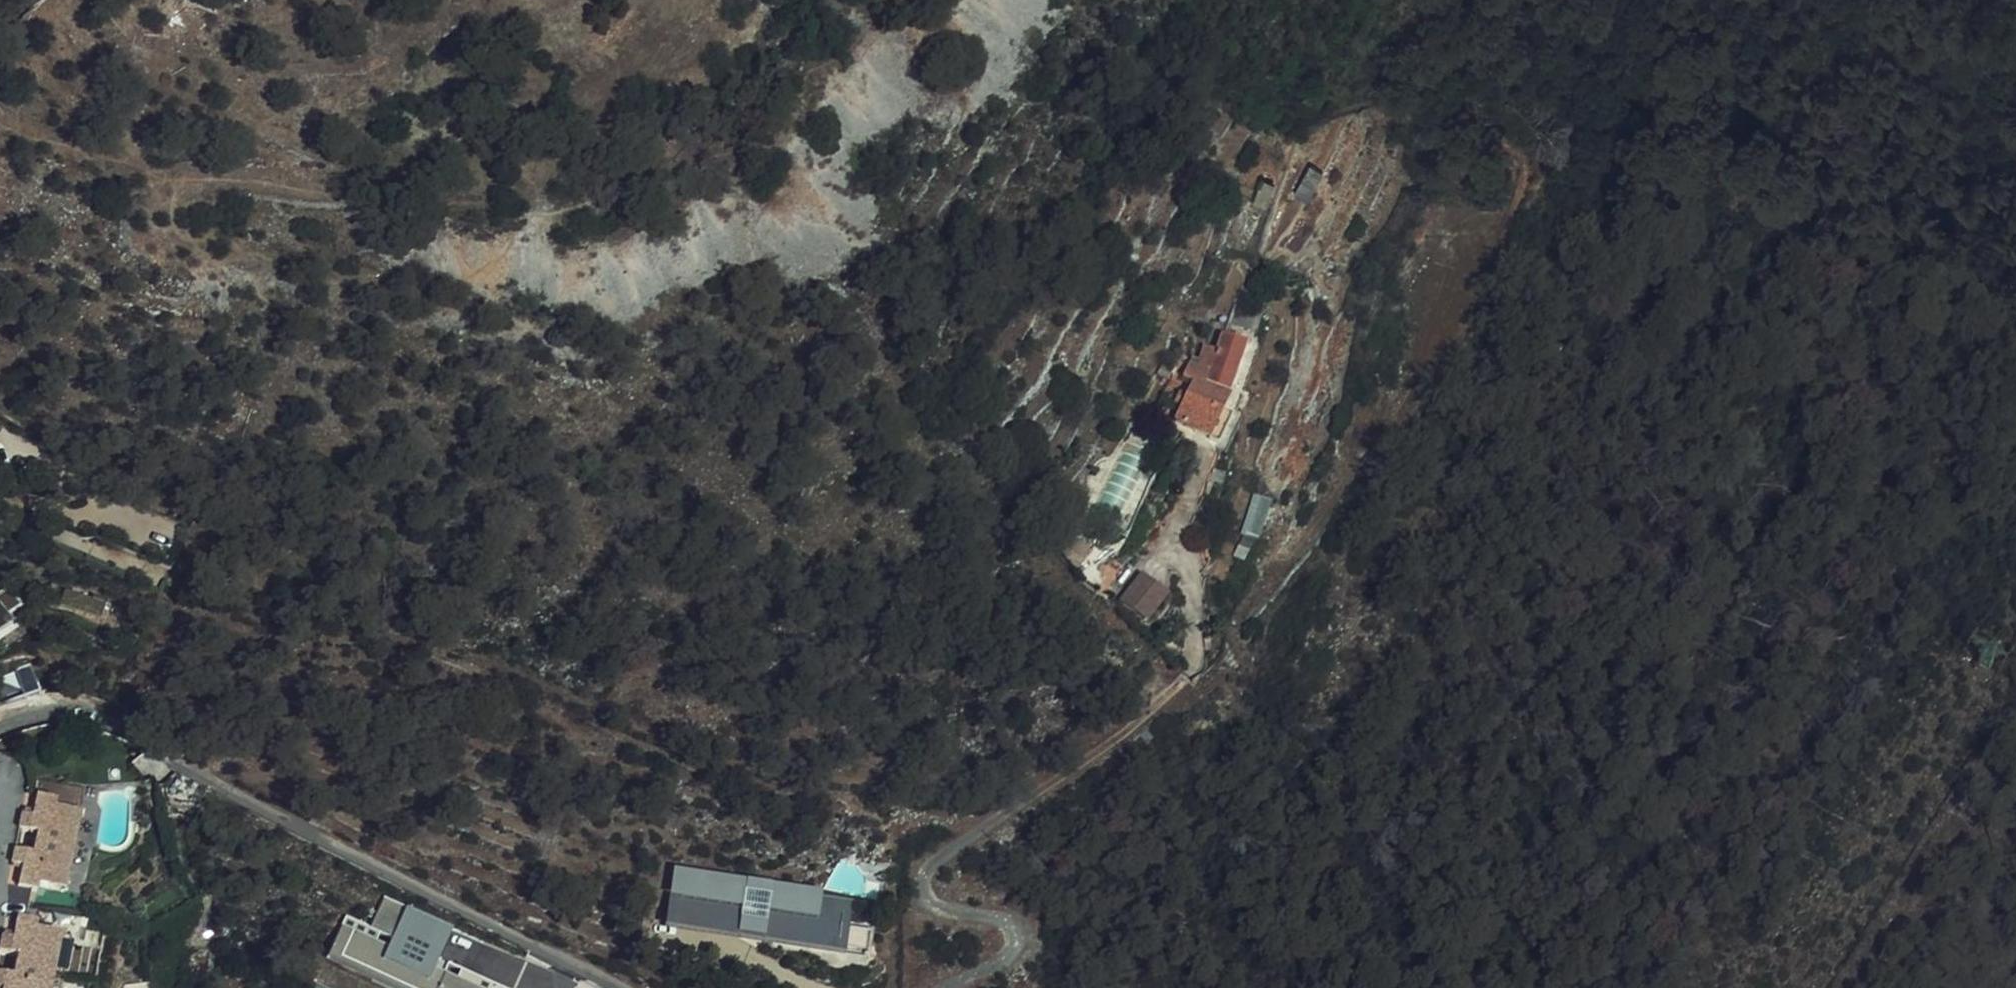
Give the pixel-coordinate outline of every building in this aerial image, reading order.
[(198,8),(200,1),(196,0),(174,0),(198,8)] [(1326,176),(1311,167),(1296,197),(1311,205),(1326,176)] [(1278,188),(1265,182),(1257,205),(1270,211),(1278,188)] [(1267,298),(1245,288),(1230,324),(1251,333),(1267,298)] [(1215,370),(1193,362),(1184,384),(1192,389),(1177,423),(1214,440),(1231,405),(1251,345),(1224,334),(1215,370)] [(1268,515),(1273,498),(1257,493),(1252,510),(1268,515)] [(1257,544),(1247,538),(1236,559),(1246,565),(1257,544)] [(1148,619),(1172,590),(1144,568),(1120,596),(1148,619)] [(13,623),(0,602),(0,631),(13,623)] [(72,872),(62,868),(69,837),(53,833),(53,829),(36,824),(31,844),(20,842),(16,856),(35,861),(33,868),(71,878),(72,872)] [(80,841),(69,837),(62,868),(72,872),(80,841)] [(37,910),(52,913),(60,882),(70,884),(71,878),(33,868),(30,881),(12,876),(7,891),(19,894),(15,913),(32,917),(36,918),(37,910)] [(822,889),(683,869),(676,920),(839,943),(845,896),(822,892),(822,889)] [(61,916),(70,884),(60,882),(52,913),(61,916)] [(454,929),(385,898),(371,930),(347,919),(339,935),(351,940),(342,959),(406,987),(504,987),(440,959),(454,929)] [(28,931),(32,917),(15,913),(11,927),(28,931)] [(25,946),(28,931),(11,927),(8,941),(14,943),(25,946)] [(42,986),(50,957),(34,953),(35,948),(25,946),(14,943),(9,964),(0,962),(0,979),(14,982),(13,987),(48,987),(42,986)] [(50,957),(42,986),(48,987),(52,987),(59,959),(50,957)]
